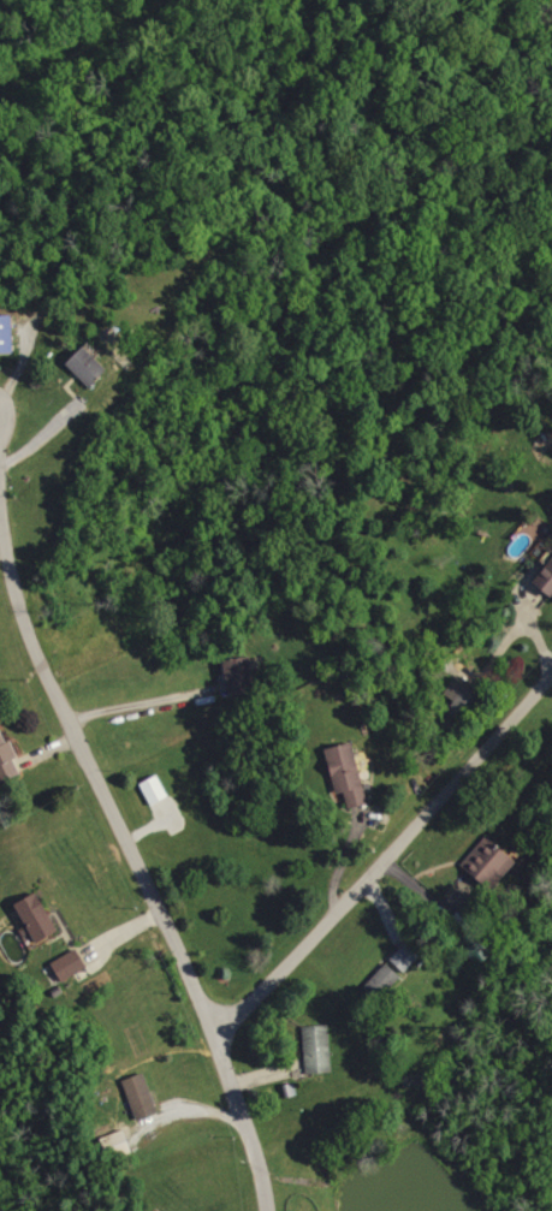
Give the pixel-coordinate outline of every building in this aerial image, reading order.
[(0,315),(0,353),(16,353),(16,315),(0,315)] [(71,363),(94,387),(112,369),(90,345),(71,363)] [(538,584),(551,594),(551,565),(538,584)] [(230,696),(262,694),(260,657),(228,659),(230,696)] [(445,694),(454,700),(448,708),(464,720),(482,695),(457,677),(445,694)] [(1,784),(23,775),(17,759),(22,757),(15,739),(9,741),(5,728),(0,730),(0,783),(1,784)] [(369,805),(360,743),(331,748),(338,795),(349,793),(351,808),(369,805)] [(465,864),(496,892),(523,862),(492,834),(465,864)] [(38,943),(61,934),(45,893),(22,902),(38,943)] [(392,961),(391,960),(367,986),(383,1002),(427,956),(411,941),(392,961)] [(56,962),(64,980),(91,968),(82,950),(56,962)] [(162,1113),(147,1073),(125,1080),(140,1121),(162,1113)]
